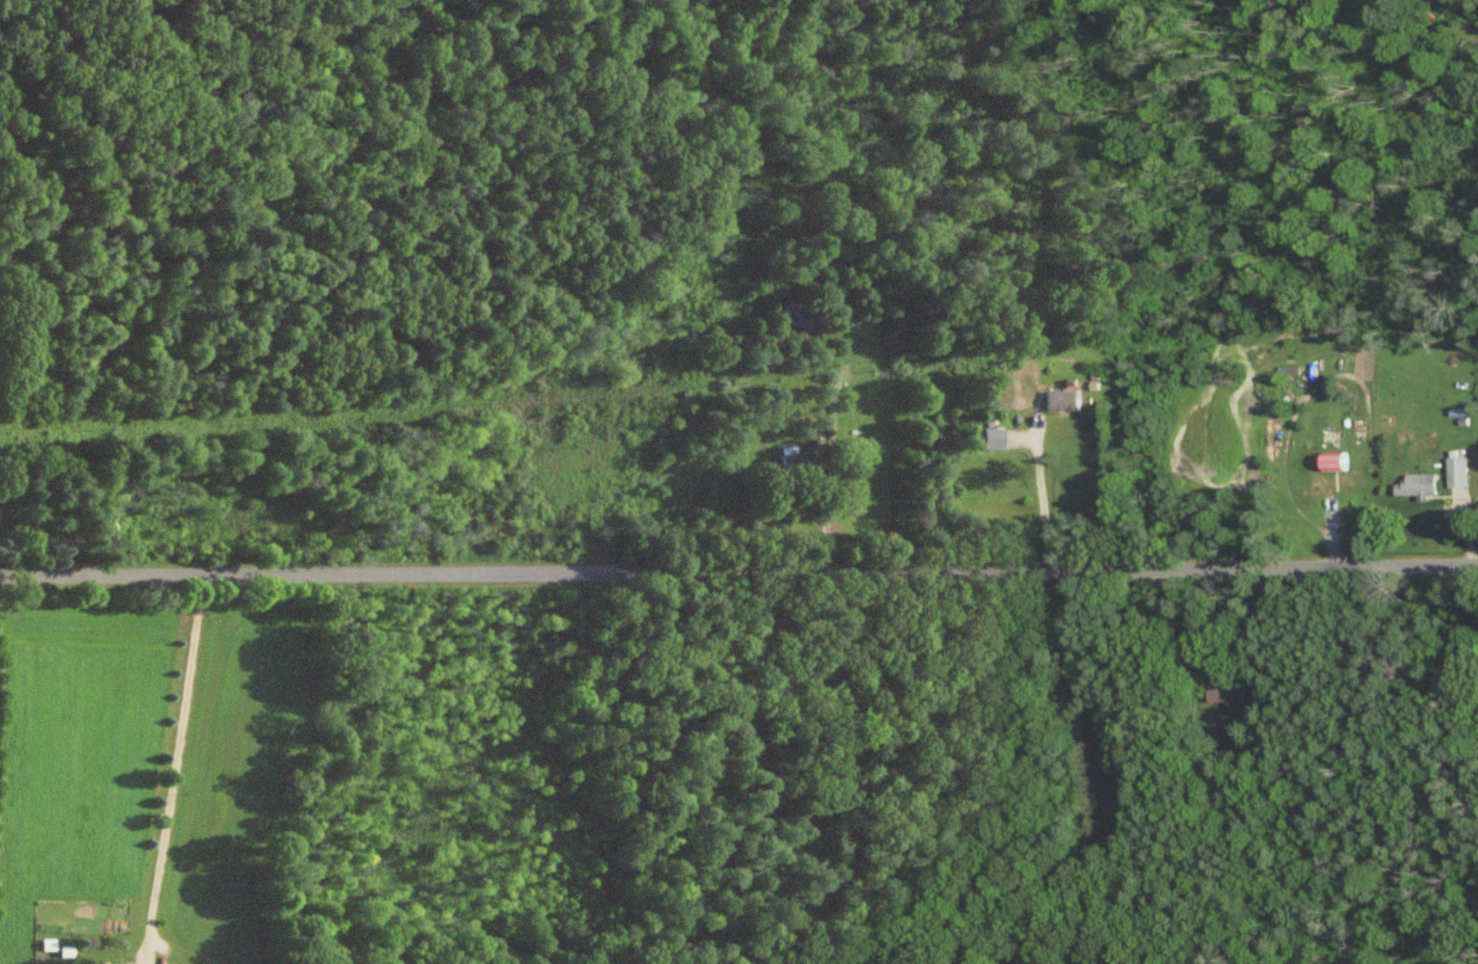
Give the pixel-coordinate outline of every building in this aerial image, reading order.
[(1301,370),(1281,368),(1280,376),(1300,379),(1301,370)] [(1042,393),(1042,413),(1080,413),(1080,393),(1042,393)] [(1322,456),(1322,472),(1347,472),(1347,456),(1322,456)] [(780,457),(780,472),(808,472),(808,457),(780,457)] [(1449,490),(1469,490),(1469,459),(1449,459),(1449,490)] [(1420,498),(1420,500),(1438,500),(1438,477),(1397,477),(1397,498),(1420,498)] [(1246,703),(1246,683),(1224,683),(1224,676),(1210,676),(1210,703),(1246,703)]
